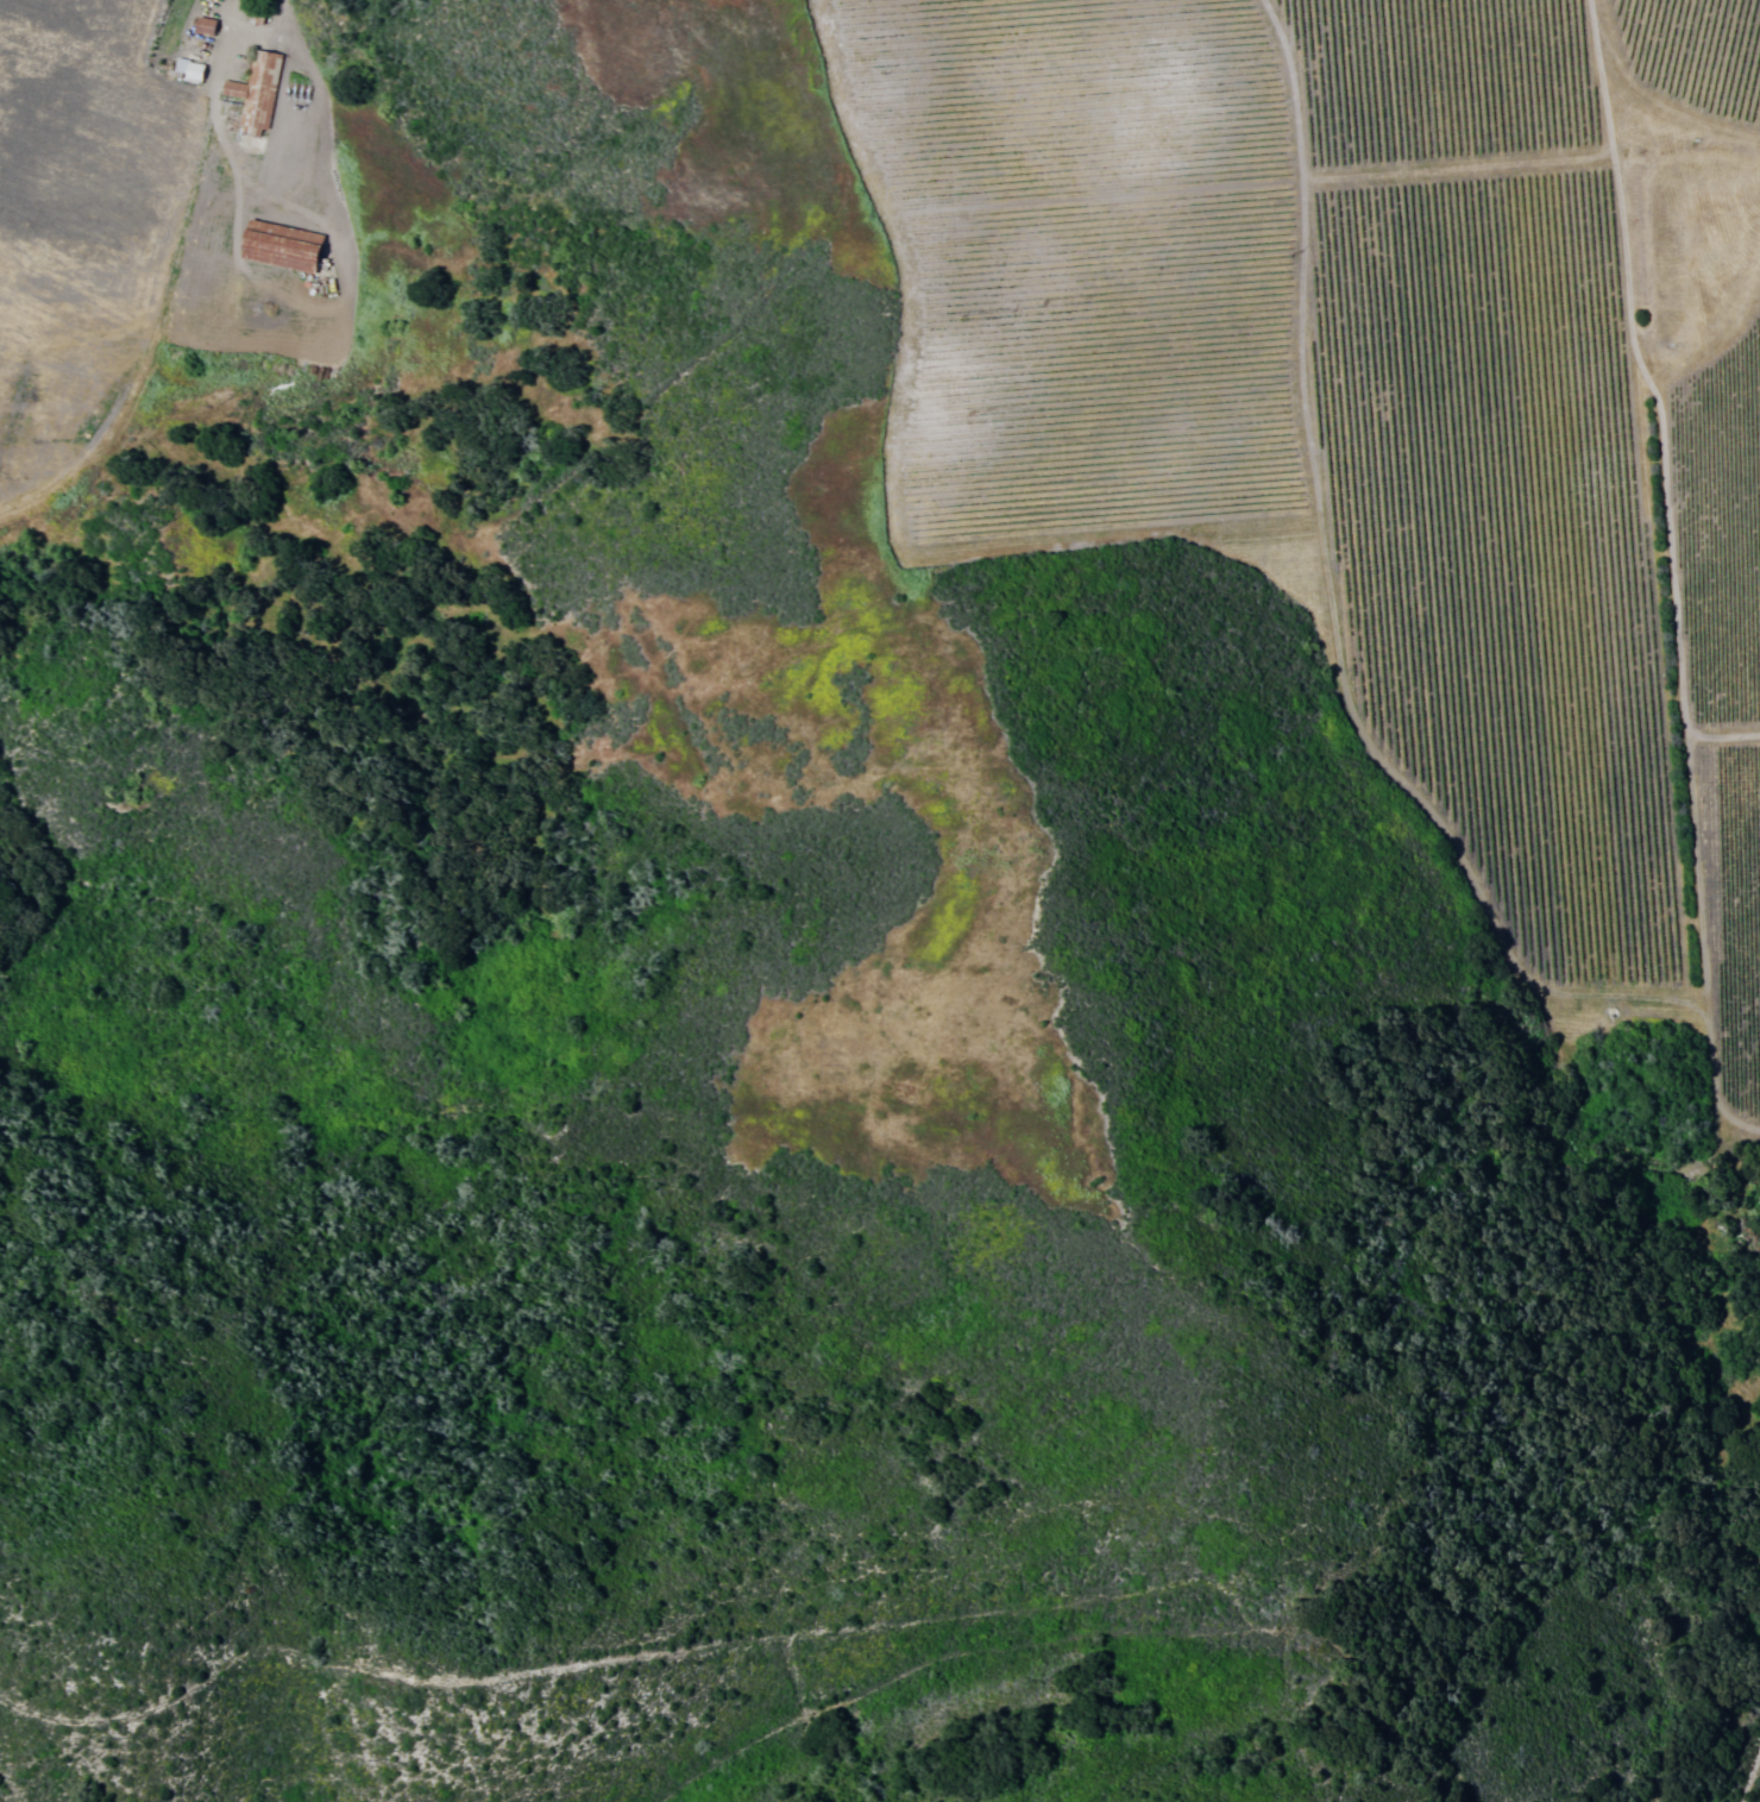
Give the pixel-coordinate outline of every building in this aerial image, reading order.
[(214,20),(194,15),(190,31),(210,36),(214,20)] [(278,53),(251,49),(245,84),(220,80),(218,93),(241,97),(236,125),(243,126),(242,134),(264,138),(278,53)] [(201,64),(183,60),(180,76),(198,80),(201,64)] [(234,257),(310,273),(318,234),(243,217),(234,257)]
